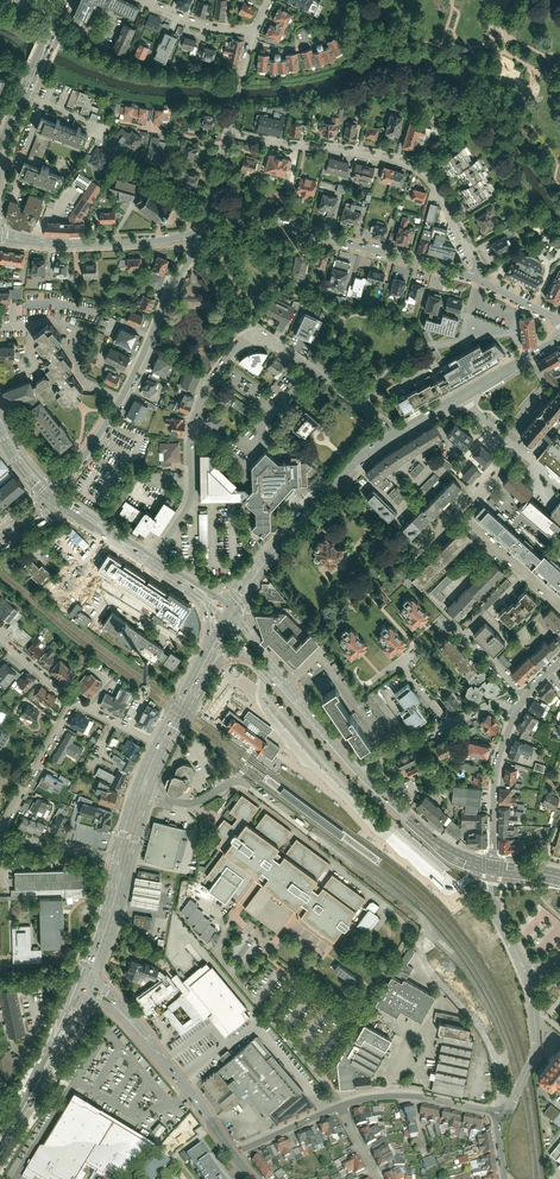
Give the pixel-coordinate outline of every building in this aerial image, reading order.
[(27,0),(14,0),(9,12),(24,18),(31,2),(27,0)] [(136,19),(141,5),(129,0),(82,0),(77,13),(88,17),(87,20),(97,24),(101,13),(97,11),(100,4),(136,19)] [(176,5),(187,10),(191,0),(178,0),(176,5)] [(195,12),(205,16),(209,3),(201,0),(198,0),(195,12)] [(214,17),(225,18),(227,0),(216,0),(214,17)] [(244,14),(250,17),(255,7),(243,0),(237,12),(243,15),(244,14)] [(313,12),(319,0),(289,0),(313,12)] [(270,22),(265,33),(278,39),(284,28),(283,28),(285,23),(286,23),(291,12),(278,6),(273,17),(278,20),(275,25),(270,22)] [(148,14),(142,28),(154,32),(154,30),(159,32),(163,24),(159,22),(160,19),(148,14)] [(121,23),(111,47),(124,53),(134,29),(121,23)] [(175,32),(181,34),(184,27),(178,25),(175,32)] [(176,35),(164,30),(153,58),(165,63),(176,35)] [(277,67),(288,66),(298,65),(298,66),(305,65),(304,62),(315,58),(317,61),(326,58),(335,53),(334,51),(343,46),(336,32),(327,37),(329,42),(323,44),(321,40),(316,43),(318,47),(312,48),(311,44),(300,48),(301,51),(296,52),(296,48),(286,49),(287,54),(280,55),(280,51),(273,51),(273,55),(268,55),(268,50),(257,49),(256,66),(267,67),(277,67)] [(194,45),(196,38),(184,34),(183,37),(181,36),(177,44),(177,46),(181,47),(179,51),(193,56),(196,46),(194,45)] [(223,45),(222,52),(229,53),(227,64),(238,66),(243,39),(233,37),(231,46),(223,45)] [(465,38),(454,42),(458,56),(472,49),(465,38)] [(138,42),(134,53),(144,56),(148,46),(138,42)] [(202,46),(199,57),(211,60),(214,49),(202,46)] [(79,92),(76,103),(84,105),(82,112),(91,115),(90,118),(96,120),(98,114),(95,113),(97,107),(91,105),(92,103),(89,102),(91,98),(86,97),(87,94),(79,92)] [(121,107),(120,112),(125,113),(124,120),(131,121),(132,117),(139,118),(138,123),(146,124),(149,109),(139,107),(138,110),(133,109),(133,106),(125,105),(125,107),(121,107)] [(395,135),(399,135),(405,112),(397,110),(397,108),(389,106),(388,111),(390,111),(385,132),(389,133),(387,137),(394,138),(395,135)] [(163,111),(154,111),(152,126),(161,126),(163,111)] [(257,129),(281,134),(285,116),(280,115),(279,117),(260,113),(257,129)] [(200,114),(199,128),(212,129),(213,115),(200,114)] [(327,138),(327,136),(334,137),(334,132),(336,132),(337,126),(335,126),(335,123),(339,124),(339,117),(333,117),(332,123),(324,122),(323,127),(320,127),(320,133),(323,133),(323,135),(324,135),(323,137),(327,138)] [(24,159),(19,173),(57,188),(62,174),(47,169),(48,166),(41,163),(51,136),(81,147),(86,135),(41,118),(37,130),(43,133),(32,162),(24,159)] [(346,120),(344,139),(354,141),(355,137),(357,137),(357,132),(356,132),(358,122),(346,120)] [(411,122),(408,130),(419,133),(428,136),(428,134),(438,137),(440,130),(435,128),(436,125),(428,123),(427,125),(421,124),(421,125),(411,122)] [(290,124),(289,134),(300,135),(300,131),(302,131),(302,133),(307,134),(308,125),(302,125),(290,124)] [(367,124),(365,136),(371,137),(371,141),(376,142),(376,138),(377,138),(379,126),(367,124)] [(143,139),(131,131),(130,132),(122,126),(108,145),(118,152),(124,144),(134,151),(143,139)] [(404,146),(406,147),(406,149),(411,151),(411,149),(414,150),(416,144),(423,146),(424,141),(417,139),(419,133),(408,130),(404,146)] [(159,138),(151,137),(149,151),(158,153),(159,149),(166,150),(167,142),(159,141),(159,138)] [(196,147),(182,144),(180,154),(182,154),(181,159),(192,161),(194,154),(198,155),(199,149),(195,148),(196,147)] [(102,170),(111,155),(97,146),(88,161),(102,170)] [(460,149),(441,161),(450,176),(454,173),(463,188),(459,190),(469,206),(488,194),(479,179),(483,177),(474,162),(470,165),(460,149)] [(268,152),(263,169),(285,175),(289,158),(268,152)] [(244,156),(241,167),(255,170),(258,159),(244,156)] [(326,156),(322,172),(325,173),(326,170),(345,175),(344,178),(348,179),(350,170),(347,169),(349,162),(326,156)] [(350,179),(370,184),(374,168),(354,162),(350,179)] [(381,166),(377,179),(400,186),(399,189),(405,190),(407,182),(402,180),(405,173),(381,166)] [(197,184),(199,175),(196,174),(197,173),(189,171),(188,172),(180,170),(178,182),(183,184),(182,188),(191,193),(194,189),(195,189),(196,189),(197,189),(198,188),(199,187),(198,185),(198,184),(197,184)] [(73,181),(85,189),(91,180),(79,172),(73,181)] [(317,182),(299,177),(295,190),(313,195),(317,182)] [(134,193),(137,185),(118,179),(115,188),(110,186),(110,187),(112,188),(110,193),(119,195),(119,200),(128,200),(128,198),(132,198),(133,194),(135,194),(134,193)] [(83,234),(83,220),(103,190),(92,182),(69,215),(68,221),(43,221),(43,234),(83,234)] [(410,199),(422,202),(425,191),(414,188),(415,183),(410,182),(408,188),(413,190),(410,199)] [(344,193),(346,186),(338,184),(336,191),(344,193)] [(150,190),(138,207),(161,224),(173,207),(150,190)] [(14,222),(14,224),(32,229),(36,219),(38,220),(47,198),(30,191),(23,210),(20,209),(21,206),(18,204),(19,202),(11,199),(6,213),(9,216),(8,220),(14,222)] [(321,193),(317,207),(335,212),(339,198),(321,193)] [(343,200),(338,218),(358,224),(362,212),(353,209),(354,203),(343,200)] [(476,219),(482,230),(494,224),(494,223),(491,217),(497,213),(493,207),(486,211),(487,212),(476,219)] [(115,210),(99,210),(100,222),(115,221),(115,210)] [(400,225),(397,225),(393,241),(409,245),(413,229),(407,227),(409,218),(402,216),(400,225)] [(389,226),(375,222),(372,236),(385,240),(389,226)] [(417,252),(425,254),(426,252),(432,226),(425,225),(424,229),(422,228),(417,250),(417,252)] [(426,252),(454,259),(456,247),(443,244),(446,229),(432,226),(426,252)] [(505,234),(489,243),(496,255),(517,242),(514,236),(515,235),(509,226),(503,230),(505,234)] [(0,262),(0,264),(23,266),(25,253),(1,250),(0,262)] [(324,265),(327,254),(315,250),(312,261),(324,265)] [(305,276),(308,255),(296,253),(291,278),(298,279),(299,275),(305,276)] [(511,259),(505,271),(537,287),(543,275),(540,274),(542,271),(542,267),(542,263),(541,260),(538,256),(534,254),(530,253),(526,253),(522,254),(519,256),(517,258),(515,261),(511,259)] [(157,254),(152,269),(154,269),(148,283),(160,288),(165,274),(163,273),(164,270),(166,271),(169,265),(166,264),(168,258),(157,254)] [(127,255),(127,267),(141,267),(141,255),(127,255)] [(30,258),(29,272),(43,273),(44,259),(30,258)] [(350,262),(335,258),(328,286),(343,290),(350,262)] [(53,262),(53,272),(60,272),(60,275),(67,276),(67,272),(67,260),(56,259),(56,262),(53,262)] [(82,263),(82,279),(88,279),(88,275),(97,275),(97,263),(82,263)] [(545,295),(557,301),(559,295),(559,269),(558,268),(545,295)] [(367,278),(367,279),(376,282),(376,284),(381,285),(381,283),(382,283),(382,282),(384,282),(386,276),(384,276),(384,274),(369,270),(367,278)] [(356,276),(353,284),(351,291),(351,293),(352,293),(357,294),(356,298),(357,298),(357,299),(358,299),(359,298),(360,299),(364,285),(365,285),(367,279),(367,278),(363,277),(363,278),(356,276)] [(392,277),(388,292),(401,295),(405,280),(398,279),(392,277)] [(420,298),(423,286),(412,283),(408,295),(420,298)] [(10,301),(10,297),(21,297),(21,285),(13,285),(13,288),(9,288),(9,290),(0,290),(0,301),(10,301)] [(438,296),(427,293),(423,310),(434,312),(438,296)] [(138,299),(135,305),(150,311),(155,299),(144,294),(141,300),(138,299)] [(450,295),(446,308),(451,309),(449,316),(442,315),(440,322),(425,318),(423,327),(453,335),(458,319),(454,318),(456,310),(459,311),(462,298),(450,295)] [(271,296),(265,310),(281,317),(276,327),(283,330),(294,306),(271,296)] [(132,311),(128,321),(142,327),(146,316),(132,311)] [(303,312),(294,332),(313,341),(322,320),(303,312)] [(91,329),(93,321),(71,316),(69,324),(91,329)] [(522,346),(537,344),(534,317),(519,318),(522,346)] [(22,404),(58,450),(71,440),(42,403),(45,401),(49,402),(58,395),(65,404),(70,404),(73,402),(76,399),(79,397),(82,394),(83,389),(74,377),(69,377),(66,373),(73,368),(73,363),(63,352),(57,352),(55,349),(61,344),(61,339),(51,326),(45,326),(35,335),(34,341),(42,352),(48,353),(51,358),(45,362),(45,367),(52,376),(49,379),(44,378),(38,383),(37,387),(34,388),(31,382),(5,393),(11,408),(22,404)] [(115,343),(133,350),(139,336),(122,328),(115,343)] [(97,331),(95,337),(102,340),(104,334),(97,331)] [(481,348),(479,344),(441,366),(445,372),(395,400),(403,414),(498,359),(495,354),(501,350),(495,340),(481,348)] [(15,346),(0,347),(0,355),(0,358),(15,357),(19,357),(19,351),(15,351),(15,346)] [(109,347),(103,359),(123,369),(129,357),(109,347)] [(544,356),(550,366),(557,362),(559,368),(559,361),(554,351),(544,356)] [(241,360),(239,362),(250,369),(247,373),(257,379),(266,364),(262,362),(267,354),(265,353),(264,353),(261,353),(260,353),(257,353),(254,353),(252,354),(249,355),(247,356),(245,357),(243,358),(241,360)] [(535,361),(542,373),(550,380),(558,387),(559,384),(559,380),(554,375),(550,370),(552,369),(550,366),(544,356),(535,361)] [(157,357),(151,371),(165,377),(171,363),(157,357)] [(283,364),(275,357),(267,367),(275,374),(283,364)] [(187,369),(180,385),(193,391),(200,374),(187,369)] [(110,372),(105,382),(117,388),(122,378),(110,372)] [(143,389),(141,394),(150,398),(152,393),(155,394),(160,384),(147,378),(141,389),(143,389)] [(530,444),(541,432),(559,409),(559,384),(558,387),(518,434),(530,444)] [(221,389),(214,400),(223,406),(230,396),(221,389)] [(182,395),(176,410),(187,414),(192,398),(182,395)] [(236,398),(231,405),(246,415),(250,408),(236,398)] [(134,399),(126,415),(138,421),(147,405),(144,404),(134,399)] [(146,401),(144,404),(147,405),(155,409),(157,406),(146,401)] [(305,406),(289,425),(304,437),(320,418),(305,406)] [(209,410),(204,421),(218,428),(223,417),(209,410)] [(171,425),(170,432),(184,434),(186,421),(166,418),(166,425),(171,425)] [(471,438),(453,424),(444,435),(451,440),(450,441),(453,444),(454,442),(463,449),(471,438)] [(433,427),(413,439),(422,452),(441,440),(433,427)] [(558,434),(552,441),(537,459),(548,466),(550,469),(552,473),(559,479),(559,480),(559,436),(558,434)] [(413,439),(394,451),(403,464),(422,452),(413,439)] [(163,453),(163,461),(180,461),(180,442),(160,443),(160,453),(163,453)] [(471,463),(461,475),(470,482),(492,455),(478,443),(469,454),(479,461),(474,466),(471,463)] [(201,453),(202,499),(243,498),(244,504),(254,513),(254,523),(251,526),(264,537),(268,532),(274,533),(280,525),(277,522),(276,503),(292,484),(308,484),(307,470),(311,466),(307,461),(301,461),(301,456),(291,456),(291,461),(278,461),(266,450),(252,465),(253,488),(249,491),(245,487),(237,487),(212,459),(211,453),(201,453)] [(394,451),(384,458),(394,470),(403,464),(394,451)] [(428,453),(423,458),(428,463),(433,458),(428,453)] [(449,470),(454,465),(441,454),(437,459),(449,470)] [(384,458),(375,466),(384,477),(394,470),(384,458)] [(24,487),(1,459),(0,460),(0,507),(24,487)] [(419,463),(409,473),(414,478),(424,467),(419,463)] [(375,466),(366,473),(377,484),(378,484),(384,477),(375,466)] [(522,501),(527,495),(532,490),(511,471),(501,482),(522,501)] [(438,478),(433,473),(418,489),(423,493),(438,478)] [(389,482),(384,477),(378,484),(383,489),(389,482)] [(452,482),(422,512),(430,519),(459,489),(452,482)] [(400,492),(393,499),(398,504),(413,488),(408,483),(400,492)] [(394,487),(387,494),(393,499),(400,492),(394,487)] [(396,513),(374,490),(366,498),(389,520),(396,513)] [(522,501),(517,507),(549,535),(559,523),(559,502),(548,515),(527,495),(522,501)] [(491,496),(487,501),(492,505),(496,501),(491,496)] [(150,527),(158,532),(173,507),(163,501),(154,515),(125,498),(118,509),(137,520),(131,529),(136,532),(138,530),(145,535),(150,527)] [(473,514),(554,589),(559,583),(559,580),(558,578),(559,576),(559,565),(543,550),(540,553),(485,501),(473,514)] [(422,512),(413,521),(421,528),(430,519),(422,512)] [(208,551),(207,513),(198,513),(199,547),(201,547),(201,551),(208,551)] [(421,528),(413,521),(405,530),(412,537),(421,528)] [(471,535),(461,526),(414,576),(424,585),(471,535)] [(85,545),(89,539),(84,536),(80,541),(85,545)] [(339,546),(337,547),(333,544),(334,543),(331,540),(330,541),(325,536),(322,540),(321,538),(317,542),(319,543),(315,547),(317,548),(313,551),(317,555),(314,556),(313,558),(314,561),(316,562),(319,561),(321,563),(324,561),(331,568),(337,561),(336,560),(341,556),(339,554),(342,553),(343,550),(342,548),(339,546)] [(489,555),(474,542),(470,546),(485,559),(489,555)] [(121,561),(110,553),(100,569),(160,608),(158,611),(179,625),(193,605),(171,591),(168,595),(120,563),(121,561)] [(465,555),(450,570),(452,572),(454,574),(469,559),(465,555)] [(38,567),(29,559),(22,566),(39,584),(42,582),(40,581),(49,573),(41,564),(38,567)] [(493,562),(447,609),(458,619),(503,572),(493,562)] [(399,565),(394,570),(407,583),(412,578),(399,565)] [(447,567),(428,587),(438,596),(443,591),(438,586),(452,572),(450,570),(447,567)] [(507,577),(463,622),(468,626),(512,581),(507,577)] [(272,584),(264,584),(264,592),(268,592),(268,601),(283,601),(272,584)] [(504,606),(498,613),(509,624),(515,617),(517,619),(519,617),(521,618),(525,614),(526,616),(529,613),(528,612),(531,609),(529,607),(536,600),(524,589),(518,596),(519,598),(514,603),(512,602),(506,608),(504,606)] [(409,601),(407,599),(404,602),(406,605),(403,607),(404,608),(400,612),(407,619),(405,621),(412,628),(418,623),(420,625),(429,618),(427,616),(430,613),(426,609),(423,611),(418,606),(420,604),(418,602),(417,603),(413,598),(409,601)] [(18,610),(7,600),(0,607),(0,616),(7,622),(18,610)] [(77,603),(69,614),(86,626),(92,619),(81,611),(83,607),(77,603)] [(559,633),(559,632),(559,618),(551,609),(543,616),(559,633)] [(160,662),(171,670),(180,658),(168,649),(165,653),(160,650),(161,648),(109,612),(100,624),(116,636),(115,638),(122,642),(123,640),(153,661),(156,657),(161,661),(160,662)] [(257,612),(264,636),(262,637),(266,642),(269,639),(297,665),(322,639),(313,630),(309,635),(286,613),(257,612)] [(11,634),(24,645),(31,636),(19,626),(20,624),(13,618),(9,622),(11,624),(8,628),(13,632),(11,634)] [(475,634),(494,653),(504,642),(486,624),(475,634)] [(387,630),(385,628),(381,631),(383,633),(381,636),(382,637),(378,641),(384,648),(383,650),(389,657),(396,652),(398,654),(407,646),(405,644),(407,642),(403,637),(400,640),(395,635),(397,633),(395,631),(394,631),(390,627),(387,630)] [(347,632),(346,630),(342,633),(344,636),(341,639),(342,640),(338,643),(345,651),(343,652),(350,660),(356,654),(358,657),(367,649),(365,647),(368,645),(364,640),(361,643),(356,637),(358,636),(356,633),(355,634),(351,629),(347,632)] [(559,633),(547,645),(553,651),(554,652),(559,647),(559,632),(559,633)] [(447,637),(438,645),(441,648),(439,649),(467,678),(474,671),(477,668),(466,657),(468,656),(465,653),(463,654),(454,644),(455,643),(452,640),(451,641),(447,637)] [(26,649),(35,658),(42,650),(39,647),(43,642),(38,638),(34,644),(32,642),(26,649)] [(545,643),(529,658),(537,667),(553,651),(547,645),(545,643)] [(37,660),(47,668),(54,659),(51,657),(55,652),(50,648),(47,653),(44,651),(37,660)] [(508,659),(503,654),(499,659),(504,664),(508,659)] [(529,658),(512,673),(521,682),(537,667),(529,658)] [(68,666),(61,659),(51,670),(59,677),(68,666)] [(5,662),(0,668),(0,683),(5,687),(17,672),(5,662)] [(76,672),(68,666),(59,677),(67,683),(76,672)] [(477,674),(474,671),(467,678),(468,680),(467,681),(469,683),(466,686),(464,692),(471,700),(475,700),(479,696),(480,693),(482,691),(485,695),(492,695),(497,692),(497,687),(497,684),(494,680),(493,681),(490,679),(489,680),(488,679),(485,682),(484,680),(484,679),(483,678),(485,676),(484,674),(485,673),(482,669),(477,674)] [(90,673),(77,687),(90,698),(103,684),(90,673)] [(26,690),(34,681),(26,674),(18,683),(26,690)] [(549,683),(538,693),(548,703),(555,696),(551,691),(554,688),(549,683)] [(408,684),(395,694),(406,709),(400,713),(411,728),(424,719),(414,705),(420,701),(408,684)] [(105,693),(100,704),(120,714),(130,692),(120,687),(115,698),(105,693)] [(337,687),(323,696),(346,731),(347,730),(360,749),(371,742),(358,723),(357,724),(351,714),(350,715),(336,694),(340,692),(337,687)] [(35,695),(48,706),(54,699),(41,688),(35,695)] [(374,692),(368,697),(396,733),(402,729),(374,692)] [(453,692),(444,699),(452,710),(461,704),(453,692)] [(534,701),(529,709),(541,716),(546,708),(534,701)] [(22,712),(32,720),(38,712),(28,704),(22,712)] [(150,730),(159,712),(148,707),(139,724),(150,730)] [(229,712),(221,723),(271,760),(272,761),(276,756),(281,749),(267,738),(272,731),(246,711),(240,719),(229,712)] [(538,719),(527,712),(517,728),(527,735),(538,719)] [(75,726),(87,732),(93,721),(81,715),(75,726)] [(500,725),(490,715),(481,723),(491,733),(500,725)] [(468,728),(470,734),(476,732),(473,726),(468,728)] [(1,748),(9,733),(0,729),(0,747),(1,748)] [(76,735),(68,731),(55,756),(63,760),(67,753),(78,759),(84,747),(72,742),(76,735)] [(107,744),(113,747),(118,739),(111,736),(107,744)] [(450,736),(433,745),(439,758),(456,749),(450,736)] [(487,760),(491,745),(467,739),(464,754),(487,760)] [(514,739),(508,756),(518,760),(521,752),(528,755),(531,745),(514,739)] [(124,752),(135,758),(141,747),(130,741),(124,752)] [(113,763),(128,771),(133,760),(114,750),(110,758),(115,760),(113,763)] [(418,765),(414,751),(399,756),(401,760),(395,762),(398,772),(418,765)] [(165,783),(168,791),(175,794),(182,791),(185,783),(190,781),(189,779),(194,778),(196,772),(192,765),(185,762),(178,765),(175,774),(174,773),(168,776),(165,783)] [(544,766),(536,763),(534,769),(543,772),(544,766)] [(465,764),(454,768),(457,773),(466,769),(471,769),(472,766),(465,764)] [(108,779),(111,774),(111,773),(99,767),(96,773),(108,780),(108,779)] [(505,768),(504,780),(513,781),(514,769),(505,768)] [(111,784),(119,788),(126,773),(118,769),(115,776),(111,774),(108,779),(112,781),(111,784)] [(416,769),(408,773),(410,777),(418,772),(416,769)] [(61,787),(64,782),(47,773),(45,778),(42,777),(38,784),(51,791),(52,789),(59,793),(62,787),(61,787)] [(474,773),(473,783),(486,784),(487,774),(474,773)] [(99,801),(114,805),(117,792),(109,789),(110,785),(100,779),(98,786),(95,785),(94,790),(102,792),(99,801)] [(456,840),(468,827),(486,827),(487,810),(479,809),(481,789),(453,786),(451,804),(464,805),(462,827),(460,827),(452,820),(444,829),(456,840)] [(501,790),(500,805),(516,805),(516,798),(510,798),(511,790),(501,790)] [(232,824),(224,818),(219,825),(214,831),(222,837),(217,845),(224,851),(206,876),(214,882),(209,888),(226,901),(231,893),(240,899),(255,879),(259,881),(262,884),(245,907),(278,931),(295,908),(298,911),(300,921),(331,944),(343,928),(345,929),(350,923),(347,921),(365,897),(332,873),(322,887),(315,881),(329,862),(297,838),(284,855),(276,849),(291,830),(266,811),(254,827),(247,822),(259,806),(242,794),(230,811),(238,817),(232,824)] [(549,794),(543,804),(554,810),(559,800),(549,794)] [(426,796),(417,807),(440,826),(449,816),(426,796)] [(36,797),(29,809),(39,815),(46,802),(36,797)] [(99,813),(101,808),(83,803),(81,812),(94,815),(94,812),(99,813)] [(59,813),(65,817),(68,811),(60,808),(57,814),(58,815),(59,813)] [(95,827),(107,830),(112,812),(107,811),(107,810),(101,808),(99,813),(95,827)] [(499,809),(498,821),(508,821),(509,809),(499,809)] [(58,815),(50,829),(60,834),(64,826),(63,826),(67,818),(65,817),(59,813),(58,815)] [(41,834),(46,824),(39,820),(38,823),(32,819),(31,821),(24,817),(18,827),(25,831),(26,828),(33,832),(34,830),(41,834)] [(184,827),(154,820),(145,859),(174,866),(184,827)] [(508,825),(499,825),(499,837),(508,837),(508,825)] [(466,838),(466,845),(487,844),(486,832),(468,833),(469,838),(466,838)] [(499,840),(499,853),(524,851),(523,844),(508,845),(508,839),(499,840)] [(161,874),(140,870),(139,877),(159,881),(161,874)] [(42,948),(63,948),(63,899),(85,899),(85,871),(14,872),(15,894),(0,894),(0,901),(39,901),(39,946),(32,946),(32,925),(13,926),(14,963),(42,962),(42,948)] [(139,877),(135,877),(130,904),(157,909),(162,881),(159,881),(139,877)] [(559,900),(559,895),(553,889),(546,896),(556,905),(559,900)] [(190,897),(180,911),(188,916),(186,919),(195,925),(193,928),(201,933),(199,935),(208,941),(217,928),(209,922),(211,920),(203,914),(204,911),(196,905),(198,903),(190,897)] [(368,908),(358,922),(369,931),(379,917),(368,908)] [(151,928),(153,917),(135,914),(133,925),(151,928)] [(130,959),(125,973),(138,978),(140,972),(154,977),(157,968),(144,963),(143,964),(130,959)] [(209,1016),(226,1036),(250,1016),(244,1010),(247,1007),(212,966),(211,967),(208,964),(207,963),(202,967),(201,966),(183,981),(177,972),(169,978),(182,994),(204,1019),(204,1020),(209,1016)] [(337,963),(332,969),(355,985),(359,979),(337,963)] [(373,1003),(396,1017),(400,1010),(420,1022),(435,997),(406,979),(393,971),(373,1003)] [(144,1001),(154,989),(149,984),(138,996),(144,1001)] [(1,988),(10,1035),(27,1032),(18,985),(1,988)] [(166,1016),(167,1015),(171,1020),(170,1021),(182,1035),(204,1019),(182,994),(167,1006),(169,1008),(164,1012),(165,1013),(164,1014),(166,1016)] [(442,1033),(431,1089),(462,1095),(473,1038),(470,1038),(471,1034),(468,1033),(469,1026),(462,1025),(464,1016),(434,1011),(432,1020),(438,1021),(436,1031),(442,1033)] [(371,1085),(370,1076),(391,1039),(364,1024),(354,1041),(350,1039),(339,1060),(337,1064),(338,1088),(371,1085)] [(391,1041),(399,1045),(402,1038),(394,1034),(391,1041)] [(315,1109),(299,1093),(303,1089),(256,1035),(233,1055),(228,1049),(219,1055),(224,1062),(202,1081),(225,1108),(240,1095),(264,1122),(269,1118),(276,1126),(315,1109)] [(0,1045),(0,1081),(15,1078),(11,1057),(16,1056),(17,1054),(17,1051),(14,1050),(10,1051),(9,1043),(0,1045)] [(536,1076),(550,1087),(555,1082),(559,1087),(559,1048),(536,1076)] [(24,1174),(32,1178),(78,1178),(87,1164),(105,1175),(108,1169),(124,1178),(152,1135),(76,1089),(24,1174)] [(559,1112),(551,1104),(544,1113),(553,1120),(559,1112)] [(436,1123),(439,1109),(421,1105),(418,1119),(436,1123)] [(405,1121),(416,1119),(413,1106),(402,1108),(405,1121)] [(383,1107),(372,1107),(373,1117),(383,1117),(383,1107)] [(352,1110),(356,1125),(367,1123),(366,1120),(372,1118),(370,1110),(362,1112),(361,1108),(352,1110)] [(458,1127),(461,1114),(442,1110),(439,1123),(458,1127)] [(480,1132),(483,1118),(465,1114),(462,1128),(480,1132)] [(337,1129),(332,1118),(318,1125),(321,1134),(326,1132),(329,1139),(336,1136),(333,1131),(337,1129)] [(159,1121),(151,1130),(157,1135),(165,1127),(159,1121)] [(546,1126),(547,1141),(555,1140),(554,1125),(546,1126)] [(360,1133),(367,1145),(376,1140),(369,1128),(360,1133)] [(313,1137),(310,1129),(297,1135),(300,1142),(304,1140),(307,1148),(312,1145),(309,1139),(313,1137)] [(479,1148),(479,1152),(484,1151),(484,1154),(493,1152),(489,1134),(481,1135),(481,1136),(477,1137),(478,1145),(483,1144),(483,1147),(479,1148)] [(550,1151),(559,1159),(559,1139),(550,1151)] [(292,1148),(289,1140),(275,1145),(278,1153),(283,1151),(285,1157),(292,1155),(290,1149),(292,1148)] [(201,1142),(180,1157),(186,1166),(191,1162),(203,1178),(227,1178),(201,1142)] [(371,1154),(378,1167),(393,1158),(386,1145),(371,1154)] [(171,1163),(159,1152),(140,1174),(147,1178),(157,1178),(171,1163)] [(259,1155),(252,1161),(265,1178),(272,1173),(259,1155)] [(356,1173),(364,1169),(357,1155),(341,1163),(345,1170),(352,1166),(356,1173)] [(481,1167),(482,1171),(486,1170),(487,1173),(495,1171),(493,1156),(484,1157),(484,1159),(480,1159),(481,1164),(485,1163),(485,1166),(481,1167)] [(423,1159),(425,1169),(432,1168),(429,1158),(423,1159)]
